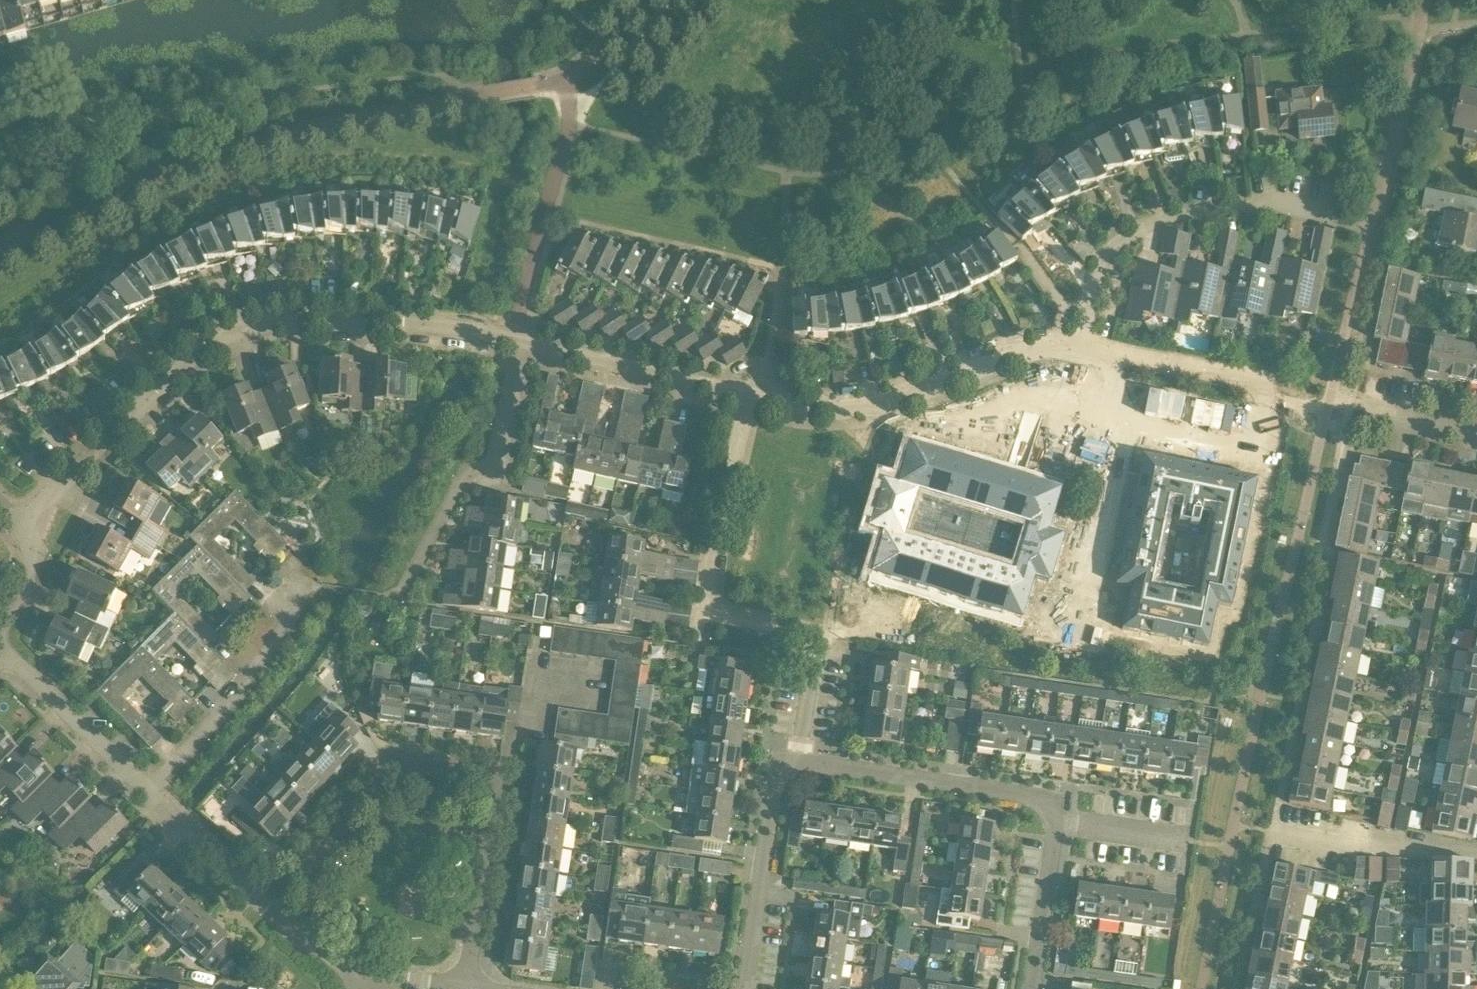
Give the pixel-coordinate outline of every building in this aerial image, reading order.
[(5,36),(26,30),(25,24),(23,24),(17,0),(0,0),(0,15),(5,36)] [(38,0),(17,0),(23,24),(25,24),(43,19),(38,0)] [(80,0),(38,0),(43,19),(82,7),(80,0)] [(1260,59),(1245,61),(1250,110),(1265,109),(1260,59)] [(1330,106),(1322,107),(1321,88),(1277,93),(1280,129),(1292,128),(1292,126),(1297,126),(1297,127),(1299,127),(1300,139),(1333,136),(1333,132),(1336,131),(1335,122),(1332,122),(1330,106)] [(1461,93),(1453,127),(1476,132),(1476,96),(1461,93)] [(1211,138),(1212,138),(1243,139),(1238,99),(1217,103),(1216,101),(1204,105),(1211,138)] [(1211,138),(1204,105),(1184,111),(1183,108),(1170,113),(1181,145),(1213,144),(1212,138),(1211,138)] [(1150,118),(1139,124),(1151,155),(1152,155),(1164,154),(1165,160),(1168,163),(1183,161),(1185,161),(1183,151),(1181,145),(1170,113),(1151,120),(1150,118)] [(1118,131),(1107,137),(1123,168),(1154,161),(1152,155),(1151,155),(1139,124),(1119,133),(1118,131)] [(1088,146),(1077,154),(1095,183),(1096,183),(1126,173),(1123,168),(1107,137),(1089,148),(1088,146)] [(1058,164),(1048,173),(1069,200),(1070,200),(1098,188),(1096,183),(1095,183),(1077,154),(1060,166),(1058,164)] [(1069,200),(1048,173),(1032,187),(1031,185),(1022,194),(1045,219),(1073,204),(1070,200),(1069,200)] [(1175,187),(1167,190),(1171,202),(1179,199),(1175,187)] [(1426,189),(1422,209),(1445,213),(1438,245),(1476,253),(1476,248),(1476,199),(1426,189)] [(1045,219),(1022,194),(1008,210),(1005,208),(997,218),(1022,241),(1049,223),(1045,219)] [(356,195),(343,197),(345,230),(346,236),(346,230),(377,236),(377,230),(377,196),(356,197),(356,195)] [(391,196),(377,196),(377,230),(408,239),(408,233),(411,199),(390,198),(391,196)] [(322,197),(309,200),(314,233),(315,233),(346,236),(345,230),(343,197),(322,199),(322,197)] [(424,200),(411,199),(408,233),(438,244),(439,238),(438,238),(445,205),(424,202),(424,200)] [(288,202),(274,206),(284,239),(316,239),(315,233),(314,233),(309,200),(288,204),(288,202)] [(458,207),(445,205),(438,238),(439,238),(467,252),(479,214),(457,209),(458,207)] [(284,239),(274,206),(255,213),(254,210),(241,216),(254,247),(285,244),(284,239)] [(254,247),(241,216),(223,223),(222,221),(209,228),(224,258),(225,258),(256,253),(254,247)] [(1311,266),(1279,259),(1278,259),(1267,317),(1282,320),(1286,303),(1297,306),(1296,311),(1315,315),(1332,230),(1307,225),(1307,227),(1315,229),(1311,251),(1314,251),(1311,266)] [(1264,267),(1232,261),(1231,261),(1219,318),(1222,319),(1235,322),(1237,311),(1267,317),(1278,259),(1279,259),(1285,232),(1260,227),(1259,229),(1268,231),(1263,253),(1267,253),(1264,267)] [(191,235),(179,242),(196,272),(197,271),(227,263),(225,258),(224,258),(209,228),(192,237),(191,235)] [(1217,269),(1185,262),(1184,262),(1172,320),(1181,322),(1188,323),(1190,312),(1219,318),(1231,261),(1232,261),(1237,234),(1212,229),(1212,230),(1221,232),(1216,254),(1220,255),(1217,269)] [(1160,254),(1172,257),(1170,271),(1136,264),(1125,322),(1141,325),(1143,314),(1172,320),(1184,262),(1185,262),(1190,236),(1165,231),(1160,254)] [(580,278),(599,239),(588,234),(586,239),(574,233),(555,272),(566,278),(569,272),(580,278)] [(979,244),(971,250),(989,280),(1000,274),(999,272),(1017,261),(997,233),(982,248),(979,244)] [(610,244),(599,239),(580,278),(591,283),(593,278),(603,283),(623,244),(612,239),(610,244)] [(161,251),(149,260),(169,287),(170,287),(199,276),(197,271),(196,272),(179,242),(162,253),(161,251)] [(634,250),(623,244),(603,283),(615,288),(617,283),(628,288),(647,249),(637,244),(634,250)] [(658,255),(647,249),(628,288),(639,294),(642,289),(652,294),(671,255),(661,250),(658,255)] [(989,280),(971,250),(955,263),(952,259),(943,266),(958,296),(970,292),(969,289),(989,280)] [(671,255),(652,294),(663,299),(666,294),(676,299),(695,260),(685,255),(682,261),(671,255)] [(132,270),(122,279),(144,305),(173,292),(170,287),(169,287),(149,260),(133,272),(132,270)] [(706,266),(695,260),(676,299),(687,305),(690,300),(700,305),(719,266),(709,261),(706,266)] [(719,266),(700,305),(711,310),(714,305),(724,310),(743,271),(733,266),(730,272),(719,266)] [(924,273),(914,279),(927,310),(940,306),(939,304),(958,296),(943,266),(927,277),(924,273)] [(1383,292),(1416,299),(1421,275),(1388,268),(1383,292)] [(744,271),(724,310),(735,316),(738,310),(749,316),(757,301),(764,287),(769,277),(757,272),(755,277),(744,271)] [(105,291),(96,301),(119,326),(120,325),(148,309),(144,305),(122,279),(107,293),(105,291)] [(895,284),(885,289),(895,321),(908,319),(907,316),(927,310),(914,279),(897,288),(895,284)] [(1466,294),(1468,285),(1444,280),(1442,290),(1466,294)] [(1468,285),(1466,294),(1476,297),(1476,287),(1468,285)] [(866,292),(855,296),(862,329),(874,328),(874,325),(895,321),(885,289),(867,297),(866,292)] [(1416,299),(1383,292),(1378,318),(1410,324),(1416,299)] [(862,329),(855,296),(836,302),(835,298),(824,301),(828,335),(841,334),(840,332),(862,329)] [(558,327),(578,314),(569,299),(558,305),(560,309),(551,315),(558,327)] [(119,326),(96,301),(84,316),(81,313),(73,321),(94,347),(105,340),(103,338),(119,326)] [(828,335),(824,301),(805,306),(804,301),(793,303),(794,337),(807,338),(807,335),(828,335)] [(583,332),(603,319),(594,304),(583,311),(585,314),(575,321),(583,332)] [(607,338),(627,325),(617,310),(607,317),(609,321),(600,327),(607,338)] [(631,343),(651,330),(642,315),(631,322),(633,325),(623,331),(631,343)] [(1032,317),(1020,319),(1021,328),(1034,326),(1032,317)] [(1410,324),(1378,318),(1374,338),(1381,339),(1376,363),(1413,371),(1418,345),(1406,342),(1410,324)] [(1222,319),(1220,327),(1233,330),(1235,322),(1222,319)] [(1172,320),(1170,332),(1179,334),(1181,322),(1172,320)] [(56,331),(47,339),(65,368),(77,361),(76,359),(94,347),(73,321),(59,335),(56,331)] [(655,349),(675,336),(666,321),(655,327),(657,331),(648,337),(655,349)] [(679,354),(699,341),(690,326),(679,333),(681,336),(672,342),(679,354)] [(1316,331),(1314,342),(1323,344),(1325,333),(1316,331)] [(703,360),(724,347),(714,332),(703,338),(705,342),(696,348),(703,360)] [(1447,378),(1445,378),(1452,343),(1454,344),(1455,339),(1433,334),(1430,347),(1418,345),(1413,371),(1425,373),(1424,378),(1446,383),(1447,378)] [(727,365),(748,352),(738,337),(727,344),(729,347),(720,354),(727,365)] [(30,348),(21,354),(36,384),(48,380),(47,377),(65,368),(47,339),(32,352),(30,348)] [(1452,343),(1445,378),(1447,378),(1470,383),(1476,348),(1454,344),(1452,343)] [(21,354),(4,366),(2,362),(0,363),(0,386),(6,399),(18,395),(16,393),(36,384),(21,354)] [(342,411),(362,412),(364,365),(352,364),(353,359),(335,359),(335,361),(323,360),(321,383),(323,383),(322,404),(342,405),(342,411)] [(364,365),(362,412),(382,413),(383,401),(405,402),(416,403),(417,376),(406,375),(406,366),(389,365),(389,361),(377,361),(376,365),(364,365)] [(262,391),(278,431),(301,421),(296,410),(310,405),(294,367),(268,378),(272,387),(262,391)] [(843,373),(832,373),(833,385),(843,384),(843,373)] [(278,431),(262,391),(253,395),(249,386),(223,396),(238,434),(251,428),(256,440),(278,431)] [(555,452),(563,418),(550,415),(551,410),(552,410),(555,396),(545,394),(532,447),(555,452)] [(555,452),(576,457),(578,457),(590,405),(579,402),(576,416),(577,416),(576,420),(563,418),(555,452)] [(578,457),(576,457),(573,470),(595,476),(603,441),(591,438),(592,429),(595,430),(600,407),(590,405),(578,457)] [(616,444),(603,441),(595,476),(617,481),(633,414),(621,412),(616,435),(618,435),(616,444)] [(633,414),(617,481),(639,485),(647,451),(634,448),(636,439),(639,440),(644,417),(633,414)] [(178,427),(169,436),(205,474),(220,460),(211,451),(223,439),(200,415),(182,431),(178,427)] [(660,454),(647,451),(639,485),(661,490),(676,424),(665,421),(659,445),(662,445),(660,454)] [(688,427),(676,424),(661,490),(684,496),(691,461),(678,458),(680,449),(682,450),(688,427)] [(164,449),(146,466),(170,491),(185,476),(193,485),(205,474),(169,436),(160,445),(164,449)] [(883,480),(868,528),(883,533),(871,574),(1022,620),(1035,579),(1050,583),(1054,571),(1065,535),(1049,530),(1062,489),(1013,474),(910,443),(898,485),(883,480)] [(1136,490),(1132,509),(1129,522),(1123,553),(1120,566),(1116,585),(1123,586),(1131,588),(1122,630),(1138,633),(1150,636),(1166,639),(1179,642),(1180,642),(1193,644),(1209,648),(1217,605),(1225,607),(1232,608),(1235,589),(1238,576),(1244,545),(1247,532),(1251,514),(1253,501),(1258,479),(1222,472),(1194,466),(1193,472),(1182,470),(1183,464),(1182,464),(1143,456),(1138,478),(1138,480),(1136,490)] [(1349,478),(1344,501),(1376,508),(1380,487),(1392,490),(1398,464),(1361,456),(1356,480),(1349,478)] [(1398,464),(1392,490),(1404,492),(1400,513),(1421,518),(1424,505),(1425,505),(1432,471),(1433,466),(1411,461),(1410,466),(1398,464)] [(1424,505),(1421,518),(1445,523),(1445,519),(1454,475),(1432,471),(1425,505),(1424,505)] [(1468,524),(1469,522),(1470,514),(1469,514),(1476,480),(1454,475),(1445,519),(1468,524)] [(1476,480),(1469,514),(1470,514),(1469,522),(1476,524),(1476,478),(1476,480)] [(169,536),(164,533),(164,532),(147,522),(160,499),(129,481),(114,507),(124,512),(117,523),(130,531),(130,530),(156,546),(162,549),(169,536)] [(556,484),(553,498),(566,501),(569,487),(556,484)] [(236,491),(189,537),(198,546),(248,596),(249,595),(246,592),(243,588),(252,579),(250,577),(214,541),(236,519),(259,543),(254,548),(261,554),(262,552),(271,561),(287,544),(288,546),(289,545),(236,491)] [(466,517),(519,524),(523,502),(488,497),(486,511),(481,510),(481,509),(467,507),(466,517)] [(1344,501),(1339,525),(1371,531),(1376,508),(1344,501)] [(590,508),(568,503),(565,514),(587,519),(590,508)] [(610,512),(590,508),(587,519),(587,520),(604,524),(605,521),(608,521),(610,512)] [(612,508),(610,518),(630,523),(632,512),(612,508)] [(1181,510),(1179,522),(1199,526),(1201,514),(1181,510)] [(519,524),(466,517),(465,527),(478,528),(483,529),(481,541),(481,542),(507,545),(506,546),(516,548),(519,524)] [(1339,525),(1335,548),(1341,549),(1366,554),(1367,552),(1371,531),(1339,525)] [(130,530),(130,531),(124,542),(102,529),(87,555),(119,572),(132,549),(149,559),(156,546),(130,530)] [(1377,532),(1375,542),(1387,545),(1389,535),(1377,532)] [(607,560),(674,570),(676,559),(652,555),(652,558),(643,556),(645,543),(610,537),(607,560)] [(481,542),(481,541),(471,540),(469,553),(464,553),(464,552),(451,550),(450,560),(503,567),(506,546),(507,545),(481,542)] [(198,546),(152,591),(175,613),(176,613),(188,624),(197,615),(177,595),(199,573),(222,597),(217,602),(224,608),(226,606),(234,614),(250,598),(252,599),(253,599),(249,595),(248,596),(198,546)] [(544,558),(542,572),(552,573),(554,553),(531,550),(530,556),(544,558)] [(557,572),(570,574),(573,554),(560,551),(557,572)] [(1463,553),(1459,573),(1472,576),(1476,556),(1463,553)] [(1335,578),(1374,586),(1379,563),(1339,555),(1335,578)] [(1436,570),(1438,560),(1437,559),(1425,557),(1423,567),(1436,570)] [(503,567),(450,560),(448,570),(462,571),(466,572),(465,585),(500,590),(503,567)] [(674,570),(607,560),(603,582),(639,587),(640,575),(649,576),(649,579),(672,582),(674,570)] [(1438,560),(1436,570),(1448,572),(1450,562),(1438,560)] [(76,614),(110,630),(117,616),(107,611),(112,601),(111,601),(116,589),(78,571),(66,596),(81,603),(76,614)] [(1374,586),(1335,578),(1330,601),(1335,602),(1369,609),(1374,586)] [(603,582),(592,580),(589,602),(600,604),(600,605),(667,615),(669,603),(646,599),(645,602),(637,601),(639,587),(603,582)] [(1467,602),(1476,604),(1476,583),(1471,582),(1467,602)] [(500,590),(465,585),(463,598),(458,597),(444,595),(443,605),(496,613),(500,590)] [(1429,585),(1426,597),(1436,598),(1439,587),(1429,585)] [(548,598),(536,596),(533,618),(545,620),(548,598)] [(1436,598),(1426,597),(1424,609),(1423,609),(1421,619),(1432,621),(1436,598)] [(600,605),(600,604),(587,602),(585,619),(571,617),(570,623),(632,633),(634,619),(642,620),(642,623),(665,626),(667,615),(600,605)] [(1369,609),(1335,602),(1330,624),(1365,631),(1369,609)] [(1440,608),(1437,621),(1451,624),(1453,611),(1440,608)] [(228,665),(209,646),(188,624),(176,613),(175,613),(141,647),(155,662),(156,661),(176,641),(199,665),(195,669),(201,676),(203,674),(219,690),(233,677),(225,668),(228,665)] [(110,630),(76,614),(70,625),(56,618),(44,643),(87,663),(95,647),(101,650),(110,630)] [(442,630),(444,617),(431,615),(429,628),(442,630)] [(444,617),(442,630),(455,632),(457,619),(444,617)] [(491,637),(494,619),(482,617),(479,636),(491,637)] [(1421,627),(1418,642),(1427,643),(1432,621),(1421,619),(1419,627),(1421,627)] [(1365,631),(1330,624),(1326,646),(1360,653),(1365,631)] [(564,654),(568,629),(554,626),(550,652),(564,654)] [(550,638),(551,628),(541,627),(540,637),(550,638)] [(568,629),(564,654),(577,656),(581,630),(568,629)] [(1469,652),(1476,654),(1476,630),(1474,629),(1469,652)] [(593,632),(581,630),(577,656),(590,657),(593,632)] [(607,634),(593,632),(590,657),(603,659),(607,634)] [(518,644),(528,645),(530,635),(520,633),(518,644)] [(607,634),(603,659),(616,661),(620,636),(607,634)] [(620,636),(616,661),(614,674),(639,678),(641,666),(645,640),(620,636)] [(1427,643),(1418,642),(1415,655),(1424,657),(1427,643)] [(1321,645),(1316,668),(1356,676),(1360,653),(1326,646),(1321,645)] [(199,703),(156,661),(155,662),(141,647),(95,692),(151,748),(152,747),(148,744),(158,734),(120,696),(142,675),(170,703),(163,711),(165,713),(167,711),(177,722),(196,703),(198,704),(199,703)] [(875,664),(871,689),(907,695),(911,669),(919,671),(921,658),(887,653),(877,652),(876,664),(875,664)] [(1465,672),(1476,674),(1476,654),(1469,652),(1465,672)] [(704,695),(747,702),(751,677),(742,675),(744,663),(700,656),(698,669),(707,670),(704,695)] [(389,684),(391,666),(374,664),(366,712),(379,714),(378,720),(403,724),(408,687),(389,684)] [(638,684),(646,686),(649,667),(641,666),(639,678),(638,684)] [(1428,667),(1424,688),(1435,691),(1439,668),(1428,667)] [(1316,668),(1312,691),(1351,699),(1356,676),(1316,668)] [(1460,696),(1476,699),(1476,674),(1465,672),(1460,696)] [(639,678),(614,674),(612,688),(637,692),(638,684),(639,678)] [(998,676),(997,686),(1010,688),(1011,678),(998,676)] [(1408,687),(1417,689),(1419,678),(1410,676),(1408,687)] [(1035,691),(1036,682),(1013,678),(1011,688),(1035,691)] [(953,698),(966,700),(968,684),(955,682),(953,698)] [(1060,685),(1036,682),(1035,691),(1058,695),(1060,685)] [(442,693),(433,691),(428,727),(452,731),(458,685),(447,683),(443,685),(442,693)] [(646,686),(638,684),(637,692),(635,706),(635,708),(651,711),(654,687),(646,686)] [(483,689),(458,685),(452,731),(476,735),(483,689)] [(433,691),(408,687),(403,724),(428,727),(433,691)] [(509,693),(483,689),(476,735),(502,739),(505,721),(517,722),(522,689),(510,687),(509,693)] [(1417,689),(1408,687),(1406,701),(1415,703),(1417,689)] [(612,688),(610,703),(635,706),(637,692),(612,688)] [(871,689),(867,714),(903,719),(907,695),(871,689)] [(1107,692),(1084,689),(1083,698),(1106,702),(1107,692)] [(1312,691),(1307,713),(1347,721),(1351,699),(1312,691)] [(747,702),(704,695),(700,718),(712,720),(744,725),(747,702)] [(1455,720),(1476,725),(1476,699),(1460,696),(1455,720)] [(1154,699),(1153,708),(1178,712),(1179,703),(1154,699)] [(965,704),(947,701),(944,719),(950,720),(963,722),(965,704)] [(635,706),(610,703),(608,716),(607,728),(631,731),(635,708),(635,706)] [(1002,751),(1007,720),(982,716),(984,705),(971,703),(967,734),(979,736),(977,748),(1002,751)] [(358,747),(350,740),(359,730),(331,705),(305,733),(314,741),(313,741),(340,766),(358,747)] [(559,709),(555,734),(568,736),(572,710),(559,709)] [(1420,709),(1414,736),(1427,738),(1433,712),(1420,709)] [(572,710),(568,736),(581,738),(584,712),(572,710)] [(596,714),(584,712),(581,738),(589,739),(592,739),(596,714)] [(1347,721),(1307,713),(1303,736),(1307,737),(1342,744),(1347,721)] [(596,714),(592,739),(629,745),(631,731),(607,728),(608,716),(596,714)] [(903,719),(867,714),(863,739),(900,744),(903,719)] [(636,733),(645,734),(648,716),(639,715),(636,733)] [(1043,725),(1030,723),(1026,755),(1049,758),(1054,727),(1055,721),(1044,719),(1043,725)] [(1399,731),(1409,734),(1412,722),(1402,719),(1399,731)] [(712,720),(709,743),(708,744),(740,749),(744,725),(712,720)] [(950,720),(945,751),(958,753),(963,722),(950,720)] [(1007,720),(1002,751),(1026,755),(1030,723),(1007,720)] [(1451,740),(1476,745),(1476,725),(1455,720),(1451,740)] [(1054,727),(1049,758),(1074,762),(1078,730),(1054,727)] [(273,739),(283,747),(291,738),(282,729),(273,739)] [(10,753),(16,746),(0,730),(0,762),(9,752),(10,753)] [(1078,730),(1074,762),(1097,765),(1102,734),(1078,730)] [(1409,734),(1399,731),(1396,745),(1406,747),(1409,734)] [(568,736),(555,734),(553,746),(541,744),(537,769),(573,774),(577,750),(587,751),(589,739),(581,738),(568,736)] [(1102,734),(1097,765),(1121,769),(1125,737),(1102,734)] [(1197,747),(1173,744),(1168,776),(1193,779),(1194,767),(1207,769),(1211,738),(1198,736),(1197,747)] [(1149,740),(1125,737),(1121,769),(1144,772),(1149,740)] [(1307,737),(1303,759),(1338,766),(1342,744),(1307,737)] [(1435,762),(1446,764),(1476,770),(1476,745),(1451,740),(1440,738),(1435,762)] [(633,757),(642,758),(644,740),(635,739),(633,757)] [(1173,744),(1149,740),(1144,772),(1168,776),(1173,744)] [(313,741),(296,760),(324,784),(340,766),(313,741)] [(697,742),(693,766),(737,773),(740,749),(708,744),(709,743),(697,742)] [(256,745),(250,752),(258,758),(263,752),(256,745)] [(1413,747),(1411,757),(1420,759),(1422,748),(1413,747)] [(5,786),(21,802),(22,803),(46,778),(47,778),(53,772),(35,754),(23,765),(10,753),(9,752),(0,762),(0,791),(5,786)] [(289,753),(272,771),(280,778),(307,803),(324,784),(296,760),(289,753)] [(1409,758),(1407,770),(1418,772),(1420,760),(1409,758)] [(1338,766),(1303,759),(1298,781),(1333,788),(1338,766)] [(629,780),(638,782),(641,764),(632,763),(629,780)] [(1446,764),(1441,788),(1476,795),(1476,770),(1446,764)] [(249,765),(240,776),(249,784),(259,774),(249,765)] [(693,766),(690,789),(733,796),(737,773),(693,766)] [(1390,777),(1399,779),(1402,768),(1392,766),(1390,777)] [(573,774),(537,769),(533,793),(570,798),(573,774)] [(1384,789),(1382,798),(1395,801),(1399,779),(1390,777),(1387,790),(1384,789)] [(22,803),(21,802),(13,811),(28,825),(42,811),(58,827),(59,827),(83,803),(83,804),(90,797),(71,779),(60,791),(47,778),(46,778),(22,803)] [(280,778),(263,797),(290,821),(307,803),(280,778)] [(1406,778),(1401,801),(1413,804),(1418,781),(1406,778)] [(611,780),(609,794),(622,795),(624,782),(611,780)] [(1333,788),(1298,781),(1294,780),(1289,803),(1329,811),(1333,788)] [(635,806),(638,788),(629,786),(626,805),(635,806)] [(1441,788),(1437,808),(1476,816),(1476,811),(1476,795),(1441,788)] [(733,796),(690,789),(686,813),(698,815),(698,816),(730,820),(733,796)] [(533,793),(530,817),(566,822),(570,798),(533,793)] [(290,821),(263,797),(246,815),(241,809),(232,819),(257,841),(265,833),(273,840),(290,821)] [(1382,798),(1382,803),(1377,826),(1389,829),(1395,801),(1382,798)] [(59,827),(58,827),(49,836),(65,851),(79,836),(96,853),(126,823),(108,805),(96,816),(83,804),(83,803),(59,827)] [(825,839),(830,807),(805,804),(801,835),(825,839)] [(1407,832),(1411,808),(1399,806),(1394,829),(1407,832)] [(853,811),(830,807),(825,839),(849,843),(853,811)] [(1476,816),(1437,808),(1432,832),(1471,840),(1476,816)] [(853,811),(849,843),(873,846),(877,814),(853,811)] [(921,813),(917,836),(917,837),(926,838),(930,814),(921,813)] [(877,814),(873,846),(897,850),(893,871),(906,873),(911,842),(898,840),(901,818),(877,814)] [(730,820),(698,816),(694,839),(673,836),(671,848),(702,853),(704,841),(726,844),(730,820)] [(530,817),(526,842),(563,847),(566,822),(530,817)] [(605,817),(603,828),(617,830),(618,819),(605,817)] [(962,819),(959,843),(991,847),(994,823),(962,819)] [(617,830),(603,828),(602,842),(615,843),(617,830)] [(917,837),(914,860),(923,861),(926,838),(917,837)] [(563,847),(526,842),(523,867),(559,872),(563,847)] [(959,843),(955,866),(987,871),(991,847),(959,843)] [(628,848),(626,861),(637,863),(639,850),(628,848)] [(679,869),(681,856),(671,854),(669,868),(679,869)] [(681,856),(679,869),(693,871),(695,858),(681,856)] [(1368,870),(1368,858),(1357,857),(1356,869),(1368,870)] [(1381,858),(1368,858),(1368,870),(1368,882),(1380,882),(1381,858)] [(1399,859),(1387,858),(1386,882),(1399,882),(1399,859)] [(730,876),(731,863),(700,859),(698,872),(730,876)] [(1421,863),(1420,884),(1432,884),(1472,886),(1472,861),(1432,859),(1432,863),(1421,863)] [(923,861),(914,860),(910,884),(919,885),(923,861)] [(1306,892),(1306,895),(1322,898),(1325,886),(1336,888),(1339,877),(1315,872),(1315,874),(1276,865),(1274,875),(1272,885),(1306,892)] [(598,866),(597,878),(609,880),(611,868),(598,866)] [(955,866),(952,890),(984,895),(987,871),(955,866)] [(137,867),(114,892),(123,901),(122,902),(135,914),(141,907),(147,912),(172,885),(153,868),(146,876),(137,867)] [(559,872),(523,867),(519,892),(555,897),(559,872)] [(817,892),(819,883),(819,879),(795,876),(793,888),(817,892)] [(609,880),(597,878),(595,892),(607,893),(609,880)] [(31,879),(15,879),(15,896),(31,896),(31,879)] [(842,886),(819,883),(817,892),(841,895),(842,886)] [(910,884),(906,884),(902,908),(915,910),(919,885),(910,884)] [(1098,919),(1102,887),(1079,884),(1074,916),(1098,919)] [(1420,904),(1426,904),(1471,905),(1471,906),(1476,906),(1476,908),(1476,895),(1476,897),(1471,897),(1472,886),(1432,884),(1420,884),(1420,904)] [(190,901),(172,885),(147,912),(165,928),(190,901)] [(1306,895),(1306,892),(1272,885),(1267,910),(1301,917),(1306,895)] [(842,886),(841,895),(865,899),(866,890),(842,886)] [(1102,887),(1098,919),(1122,923),(1127,891),(1102,887)] [(952,890),(943,889),(937,925),(968,930),(970,918),(980,920),(984,895),(952,890)] [(1127,891),(1122,923),(1146,926),(1150,894),(1127,891)] [(555,897),(519,892),(515,916),(552,922),(555,897)] [(613,894),(608,928),(606,939),(642,944),(647,908),(649,908),(650,900),(613,894)] [(1150,894),(1146,926),(1170,930),(1175,898),(1150,894)] [(1363,907),(1372,910),(1374,898),(1365,896),(1363,907)] [(208,918),(190,901),(165,928),(183,945),(208,918)] [(818,911),(815,934),(846,939),(846,941),(858,943),(862,918),(878,920),(880,908),(873,907),(873,906),(842,902),(840,914),(818,911)] [(1426,904),(1426,928),(1466,930),(1466,920),(1476,920),(1476,908),(1476,906),(1471,906),(1471,905),(1426,904)] [(1372,910),(1363,907),(1360,922),(1369,924),(1372,910)] [(673,912),(649,908),(647,908),(642,944),(667,948),(673,912)] [(1267,910),(1262,932),(1262,934),(1296,941),(1301,917),(1267,910)] [(673,912),(667,948),(692,951),(697,915),(673,912)] [(1389,928),(1390,914),(1378,913),(1375,927),(1389,928)] [(697,915),(692,951),(718,955),(723,919),(697,915)] [(552,922),(515,916),(512,940),(548,946),(552,922)] [(591,916),(589,928),(602,930),(603,917),(591,916)] [(227,936),(208,918),(183,945),(203,963),(203,962),(213,972),(234,949),(224,940),(227,936)] [(897,927),(893,950),(909,953),(913,929),(897,927)] [(602,930),(589,928),(587,941),(600,943),(602,930)] [(1390,946),(1391,929),(1375,928),(1374,945),(1390,946)] [(1425,954),(1430,954),(1469,955),(1469,953),(1476,953),(1476,941),(1476,942),(1465,942),(1466,930),(1426,928),(1425,954)] [(934,931),(932,940),(946,942),(944,950),(955,951),(957,934),(934,931)] [(1257,931),(1253,952),(1292,961),(1296,941),(1262,934),(1262,932),(1257,931)] [(815,934),(811,958),(843,963),(846,941),(846,939),(815,934)] [(957,934),(955,951),(978,955),(981,938),(957,934)] [(981,938),(978,955),(975,972),(984,973),(986,957),(995,958),(995,957),(1002,958),(1003,951),(1006,952),(1006,953),(1011,954),(1011,952),(1013,953),(1015,943),(981,938)] [(1354,950),(1364,952),(1366,940),(1357,938),(1354,950)] [(548,946),(512,940),(508,967),(544,972),(548,946)] [(79,986),(90,988),(94,958),(76,942),(56,965),(48,959),(44,962),(32,976),(29,976),(28,977),(27,977),(25,978),(24,980),(23,981),(23,983),(23,985),(24,986),(21,988),(77,988),(79,986)] [(888,946),(879,944),(873,944),(870,960),(876,961),(875,968),(884,969),(888,946)] [(594,979),(599,948),(586,946),(581,977),(594,979)] [(1364,952),(1354,950),(1351,964),(1361,966),(1364,952)] [(1253,952),(1248,977),(1287,985),(1292,961),(1253,952)] [(1429,973),(1464,974),(1464,976),(1469,976),(1470,964),(1475,964),(1475,966),(1476,966),(1476,953),(1469,953),(1469,955),(1430,954),(1429,973)] [(808,982),(840,987),(840,988),(849,988),(850,988),(852,979),(841,978),(843,963),(811,958),(808,982)] [(106,959),(104,973),(117,974),(119,961),(106,959)] [(119,961),(117,974),(129,976),(131,963),(119,961)] [(1089,978),(1091,969),(1067,965),(1065,975),(1089,978)] [(182,970),(152,966),(150,979),(180,982),(182,970)] [(875,968),(872,988),(881,988),(884,969),(875,968)] [(926,984),(902,981),(903,970),(890,968),(887,988),(925,988),(926,984)] [(1091,969),(1089,978),(1113,982),(1115,972),(1091,969)] [(1364,988),(1379,988),(1379,986),(1389,986),(1390,972),(1365,970),(1364,988)] [(1115,972),(1113,982),(1137,985),(1138,976),(1115,972)] [(1424,988),(1464,988),(1464,976),(1464,974),(1429,973),(1424,972),(1424,988)] [(1162,979),(1138,976),(1137,985),(1161,988),(1162,979)] [(580,988),(593,988),(594,979),(581,977),(580,988)] [(1248,977),(1246,988),(1286,988),(1287,985),(1248,977)]
